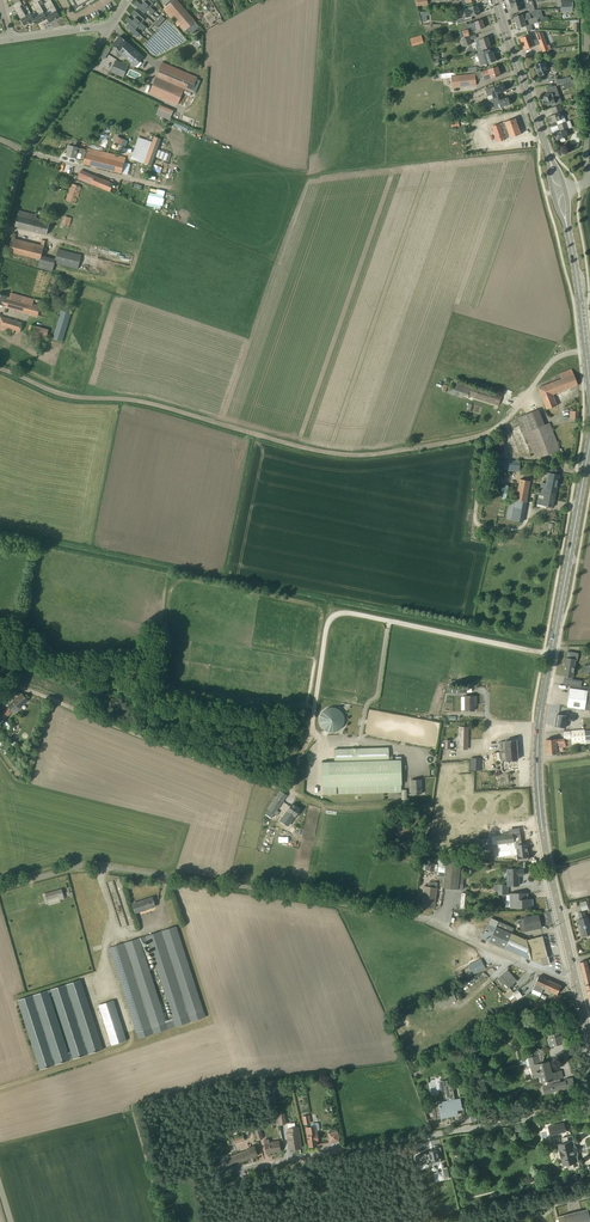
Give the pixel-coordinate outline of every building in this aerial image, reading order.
[(51,0),(47,2),(45,3),(51,13),(46,16),(47,18),(50,23),(60,17),(51,0)] [(75,9),(77,7),(78,10),(84,7),(82,5),(88,1),(89,4),(95,0),(94,0),(70,0),(75,9)] [(182,32),(187,28),(192,33),(200,26),(178,0),(173,0),(166,6),(163,9),(182,32)] [(520,1),(510,4),(511,9),(512,8),(513,12),(518,11),(519,12),(528,9),(526,0),(524,0),(520,1)] [(35,3),(34,3),(32,4),(38,15),(34,18),(33,18),(35,20),(34,20),(37,24),(47,18),(46,16),(38,2),(38,1),(35,3)] [(144,14),(147,10),(141,5),(137,1),(134,4),(144,14)] [(144,1),(141,5),(147,10),(152,14),(155,11),(151,7),(144,1)] [(464,9),(466,18),(480,14),(477,5),(469,8),(464,9)] [(22,9),(17,12),(24,26),(34,20),(35,20),(33,18),(34,18),(31,13),(26,16),(22,9)] [(131,13),(136,17),(142,22),(143,21),(145,19),(134,9),(131,13)] [(535,11),(534,9),(529,10),(529,12),(514,17),(515,23),(537,16),(537,19),(540,18),(538,11),(536,10),(535,11)] [(139,26),(132,20),(128,16),(125,20),(129,24),(135,29),(139,26)] [(158,26),(165,19),(162,16),(155,24),(158,26)] [(537,19),(537,16),(515,23),(517,28),(531,24),(538,22),(537,19)] [(136,17),(132,20),(139,26),(143,30),(146,26),(142,22),(136,17)] [(474,31),(477,30),(484,28),(482,19),(474,22),(467,24),(467,28),(473,26),(474,31)] [(140,33),(135,29),(129,24),(126,27),(137,37),(140,33)] [(544,31),(539,33),(536,34),(538,39),(533,41),(530,35),(520,38),(524,49),(534,46),(540,44),(543,52),(551,49),(544,31)] [(412,46),(424,43),(421,35),(410,38),(412,46)] [(120,36),(112,44),(119,51),(120,51),(123,54),(122,55),(135,66),(144,57),(134,48),(132,50),(125,44),(127,42),(120,36)] [(464,46),(472,43),(469,36),(461,39),(464,46)] [(481,44),(482,49),(491,47),(488,37),(479,40),(476,41),(477,45),(481,44)] [(495,61),(492,52),(491,52),(490,49),(477,53),(478,59),(479,61),(481,60),(483,65),(495,61)] [(111,72),(120,75),(123,77),(128,66),(125,64),(116,61),(111,72)] [(192,91),(198,77),(162,62),(156,76),(192,91)] [(539,76),(548,73),(555,76),(558,70),(551,66),(546,67),(544,62),(535,65),(535,66),(536,73),(536,71),(537,71),(539,76)] [(482,72),(484,76),(490,74),(491,78),(500,75),(497,66),(488,69),(488,70),(482,72)] [(484,77),(484,76),(482,72),(481,72),(480,70),(474,72),(475,74),(451,76),(452,87),(476,85),(476,80),(484,77)] [(184,90),(156,78),(150,92),(178,104),(184,90)] [(493,98),(500,96),(499,93),(506,90),(503,83),(485,90),(487,96),(492,94),(493,98)] [(544,93),(545,95),(542,96),(543,101),(544,106),(555,103),(555,102),(558,101),(557,98),(560,97),(558,91),(552,93),(549,94),(548,92),(544,93)] [(508,97),(503,99),(502,99),(500,96),(493,98),(488,100),(490,104),(495,102),(497,109),(510,104),(508,97)] [(155,114),(168,120),(173,111),(159,105),(155,114)] [(550,123),(556,121),(562,119),(560,116),(564,115),(560,105),(551,108),(554,114),(548,116),(550,123)] [(505,122),(503,123),(500,124),(492,126),(497,142),(521,134),(515,118),(505,122)] [(557,125),(560,131),(554,133),(557,140),(560,139),(561,142),(566,141),(564,138),(568,136),(566,133),(570,132),(566,122),(557,125)] [(115,134),(112,140),(124,146),(127,140),(118,136),(118,135),(115,134)] [(152,165),(161,139),(154,136),(145,162),(152,165)] [(87,148),(86,150),(78,148),(68,145),(67,148),(68,149),(66,156),(75,158),(77,153),(85,155),(83,163),(106,169),(122,173),(124,163),(126,158),(87,148)] [(110,192),(113,183),(81,170),(78,178),(110,192)] [(82,187),(71,183),(65,200),(76,204),(82,187)] [(21,228),(47,235),(50,223),(49,223),(50,221),(36,218),(37,215),(19,210),(18,215),(18,216),(15,226),(21,228)] [(62,223),(69,225),(71,218),(64,216),(62,223)] [(40,248),(12,240),(11,241),(9,251),(15,253),(40,259),(38,267),(53,271),(55,263),(78,269),(81,255),(58,249),(55,259),(41,256),(43,248),(45,240),(42,239),(40,248)] [(11,293),(10,298),(6,297),(6,296),(0,294),(0,304),(3,305),(7,306),(7,308),(37,317),(40,307),(32,304),(33,300),(11,293)] [(62,341),(71,313),(62,310),(53,338),(62,341)] [(23,323),(0,316),(0,330),(13,334),(14,330),(20,331),(23,323)] [(538,388),(545,407),(546,409),(557,405),(552,394),(577,384),(571,369),(560,373),(562,379),(538,388)] [(466,384),(463,394),(499,405),(502,395),(466,384)] [(538,409),(525,414),(517,417),(532,455),(544,456),(551,453),(553,460),(563,456),(549,423),(544,424),(538,409)] [(578,418),(578,411),(573,411),(573,409),(571,410),(571,411),(570,411),(570,422),(575,421),(576,421),(576,418),(578,418)] [(503,453),(503,438),(495,438),(494,456),(498,456),(498,452),(503,453)] [(497,470),(519,470),(520,460),(497,459),(497,470)] [(546,488),(546,491),(556,493),(559,474),(549,473),(546,488)] [(516,500),(517,500),(526,501),(530,481),(520,479),(516,500)] [(546,488),(540,487),(539,495),(545,496),(543,505),(553,507),(555,497),(556,493),(546,491),(546,488)] [(568,651),(566,658),(566,657),(563,676),(572,677),(575,659),(575,657),(571,657),(572,652),(568,651)] [(571,684),(571,686),(581,688),(581,686),(581,685),(582,680),(572,679),(571,684)] [(567,705),(585,708),(587,691),(570,688),(567,705)] [(28,700),(22,693),(8,705),(9,706),(1,713),(5,718),(13,711),(15,713),(28,700)] [(476,703),(476,696),(465,696),(465,710),(474,710),(474,703),(476,703)] [(342,730),(342,708),(320,708),(320,730),(342,730)] [(570,716),(557,714),(555,726),(565,727),(566,719),(574,721),(575,714),(570,713),(570,716)] [(459,749),(468,749),(468,727),(460,727),(459,749)] [(584,729),(570,730),(572,744),(584,743),(586,743),(585,730),(584,729)] [(556,739),(545,740),(546,753),(557,752),(556,747),(562,746),(562,743),(566,743),(566,738),(556,739)] [(518,760),(517,754),(519,753),(519,751),(517,751),(516,740),(505,741),(500,742),(501,749),(500,749),(501,761),(506,760),(518,760)] [(335,761),(322,762),(323,794),(392,792),(402,792),(402,784),(401,760),(393,760),(393,757),(393,756),(392,756),(389,756),(389,748),(358,748),(352,748),(352,749),(334,749),(335,761)] [(481,758),(476,758),(471,758),(471,764),(471,770),(481,770),(481,758)] [(411,794),(422,794),(421,780),(411,780),(411,794)] [(287,795),(280,790),(276,796),(274,795),(272,799),(273,800),(271,803),(272,803),(267,809),(274,814),(287,795)] [(300,809),(292,803),(287,810),(288,811),(283,817),(285,818),(286,817),(287,818),(290,813),(295,816),(300,809)] [(524,861),(527,860),(527,859),(529,859),(528,854),(527,848),(527,844),(521,844),(520,833),(513,834),(513,833),(496,835),(497,844),(514,842),(514,841),(516,841),(517,853),(516,854),(517,856),(516,856),(515,857),(515,859),(516,860),(517,860),(517,861),(524,860),(524,861)] [(439,872),(438,879),(443,879),(443,888),(462,890),(465,863),(438,860),(437,872),(439,872)] [(422,862),(421,870),(436,872),(437,864),(426,863),(422,862)] [(518,875),(523,875),(523,869),(519,869),(519,868),(507,868),(506,885),(504,885),(504,884),(494,885),(494,890),(497,890),(497,895),(508,894),(508,893),(508,886),(518,885),(518,875)] [(428,886),(424,886),(421,906),(434,908),(437,883),(429,881),(428,886)] [(43,894),(46,904),(49,903),(49,905),(61,902),(61,900),(65,899),(64,898),(64,897),(65,897),(63,889),(62,889),(61,889),(57,890),(57,891),(43,894)] [(510,908),(532,908),(531,899),(526,899),(526,893),(509,893),(510,908)] [(152,897),(132,904),(135,914),(155,907),(152,897)] [(579,902),(581,911),(588,909),(586,901),(579,902)] [(582,936),(589,934),(589,928),(587,917),(586,915),(585,915),(584,911),(578,913),(579,919),(578,919),(582,936)] [(541,928),(541,927),(539,915),(523,918),(518,919),(521,932),(541,928)] [(491,918),(482,938),(543,966),(549,964),(542,936),(527,940),(511,933),(514,928),(491,918)] [(190,1017),(191,1018),(204,1014),(176,926),(144,936),(109,948),(137,1034),(138,1035),(150,1032),(151,1031),(150,1030),(153,1029),(153,1030),(167,1026),(167,1025),(167,1024),(174,1022),(174,1024),(188,1019),(187,1017),(190,1017)] [(464,969),(467,977),(485,969),(481,959),(468,965),(468,967),(464,969)] [(586,990),(589,989),(589,977),(587,963),(589,962),(589,960),(579,962),(586,990)] [(511,975),(507,970),(497,979),(506,989),(516,980),(511,975)] [(539,976),(531,993),(540,997),(547,980),(539,976)] [(103,1049),(80,980),(17,1000),(39,1069),(40,1070),(100,1050),(103,1049)] [(560,986),(547,980),(543,988),(544,989),(556,994),(560,986)] [(456,1001),(459,999),(454,986),(451,987),(452,991),(436,998),(436,997),(429,1000),(432,1007),(438,1004),(439,1007),(456,1000),(456,1001)] [(513,992),(511,989),(503,995),(507,999),(508,998),(514,994),(513,993),(513,992)] [(522,996),(517,990),(513,992),(513,993),(514,994),(508,998),(512,1004),(522,996)] [(126,1040),(113,1000),(98,1005),(111,1045),(126,1040)] [(558,1030),(548,1032),(549,1038),(547,1038),(549,1047),(564,1044),(562,1035),(559,1035),(558,1030)] [(535,1056),(527,1057),(527,1058),(532,1078),(539,1077),(541,1083),(546,1081),(547,1084),(542,1086),(544,1094),(563,1089),(564,1092),(576,1090),(576,1089),(572,1077),(564,1079),(564,1080),(560,1081),(559,1079),(563,1078),(561,1070),(552,1072),(549,1061),(543,1062),(542,1060),(544,1057),(542,1051),(537,1048),(534,1053),(535,1056)] [(448,1085),(447,1080),(439,1081),(441,1091),(445,1091),(447,1100),(437,1102),(438,1106),(431,1107),(433,1119),(440,1118),(440,1119),(458,1115),(457,1109),(462,1109),(459,1098),(455,1099),(452,1084),(448,1085)] [(302,1116),(303,1124),(310,1123),(309,1115),(302,1116)] [(566,1132),(563,1122),(548,1126),(550,1136),(566,1132)] [(286,1132),(289,1150),(301,1148),(301,1147),(298,1126),(295,1127),(294,1123),(287,1124),(288,1128),(287,1128),(287,1132),(286,1132)] [(309,1146),(316,1145),(316,1140),(318,1140),(316,1131),(318,1130),(319,1129),(318,1124),(317,1123),(312,1123),(310,1126),(306,1127),(309,1146)] [(263,1139),(259,1128),(254,1130),(258,1140),(263,1139)] [(329,1143),(339,1141),(337,1131),(328,1133),(329,1143)] [(232,1137),(227,1138),(230,1145),(244,1140),(243,1135),(233,1139),(232,1137)] [(568,1141),(566,1136),(561,1138),(562,1143),(557,1144),(558,1148),(556,1149),(557,1150),(556,1152),(556,1155),(557,1157),(558,1159),(559,1160),(559,1162),(561,1162),(562,1166),(567,1165),(568,1170),(574,1169),(573,1163),(578,1162),(577,1156),(574,1157),(572,1147),(574,1146),(573,1140),(568,1141)] [(269,1139),(264,1140),(266,1153),(280,1151),(279,1140),(269,1142),(269,1139)] [(257,1155),(254,1145),(249,1147),(248,1143),(246,1143),(249,1149),(227,1156),(227,1157),(224,1158),(227,1166),(257,1155)] [(425,1152),(415,1156),(418,1165),(429,1161),(428,1160),(430,1159),(431,1164),(441,1162),(439,1152),(441,1151),(440,1147),(433,1148),(434,1150),(428,1151),(429,1153),(426,1153),(425,1152)] [(557,1217),(558,1219),(559,1221),(589,1221),(589,1220),(587,1208),(564,1214),(564,1215),(557,1217)]
